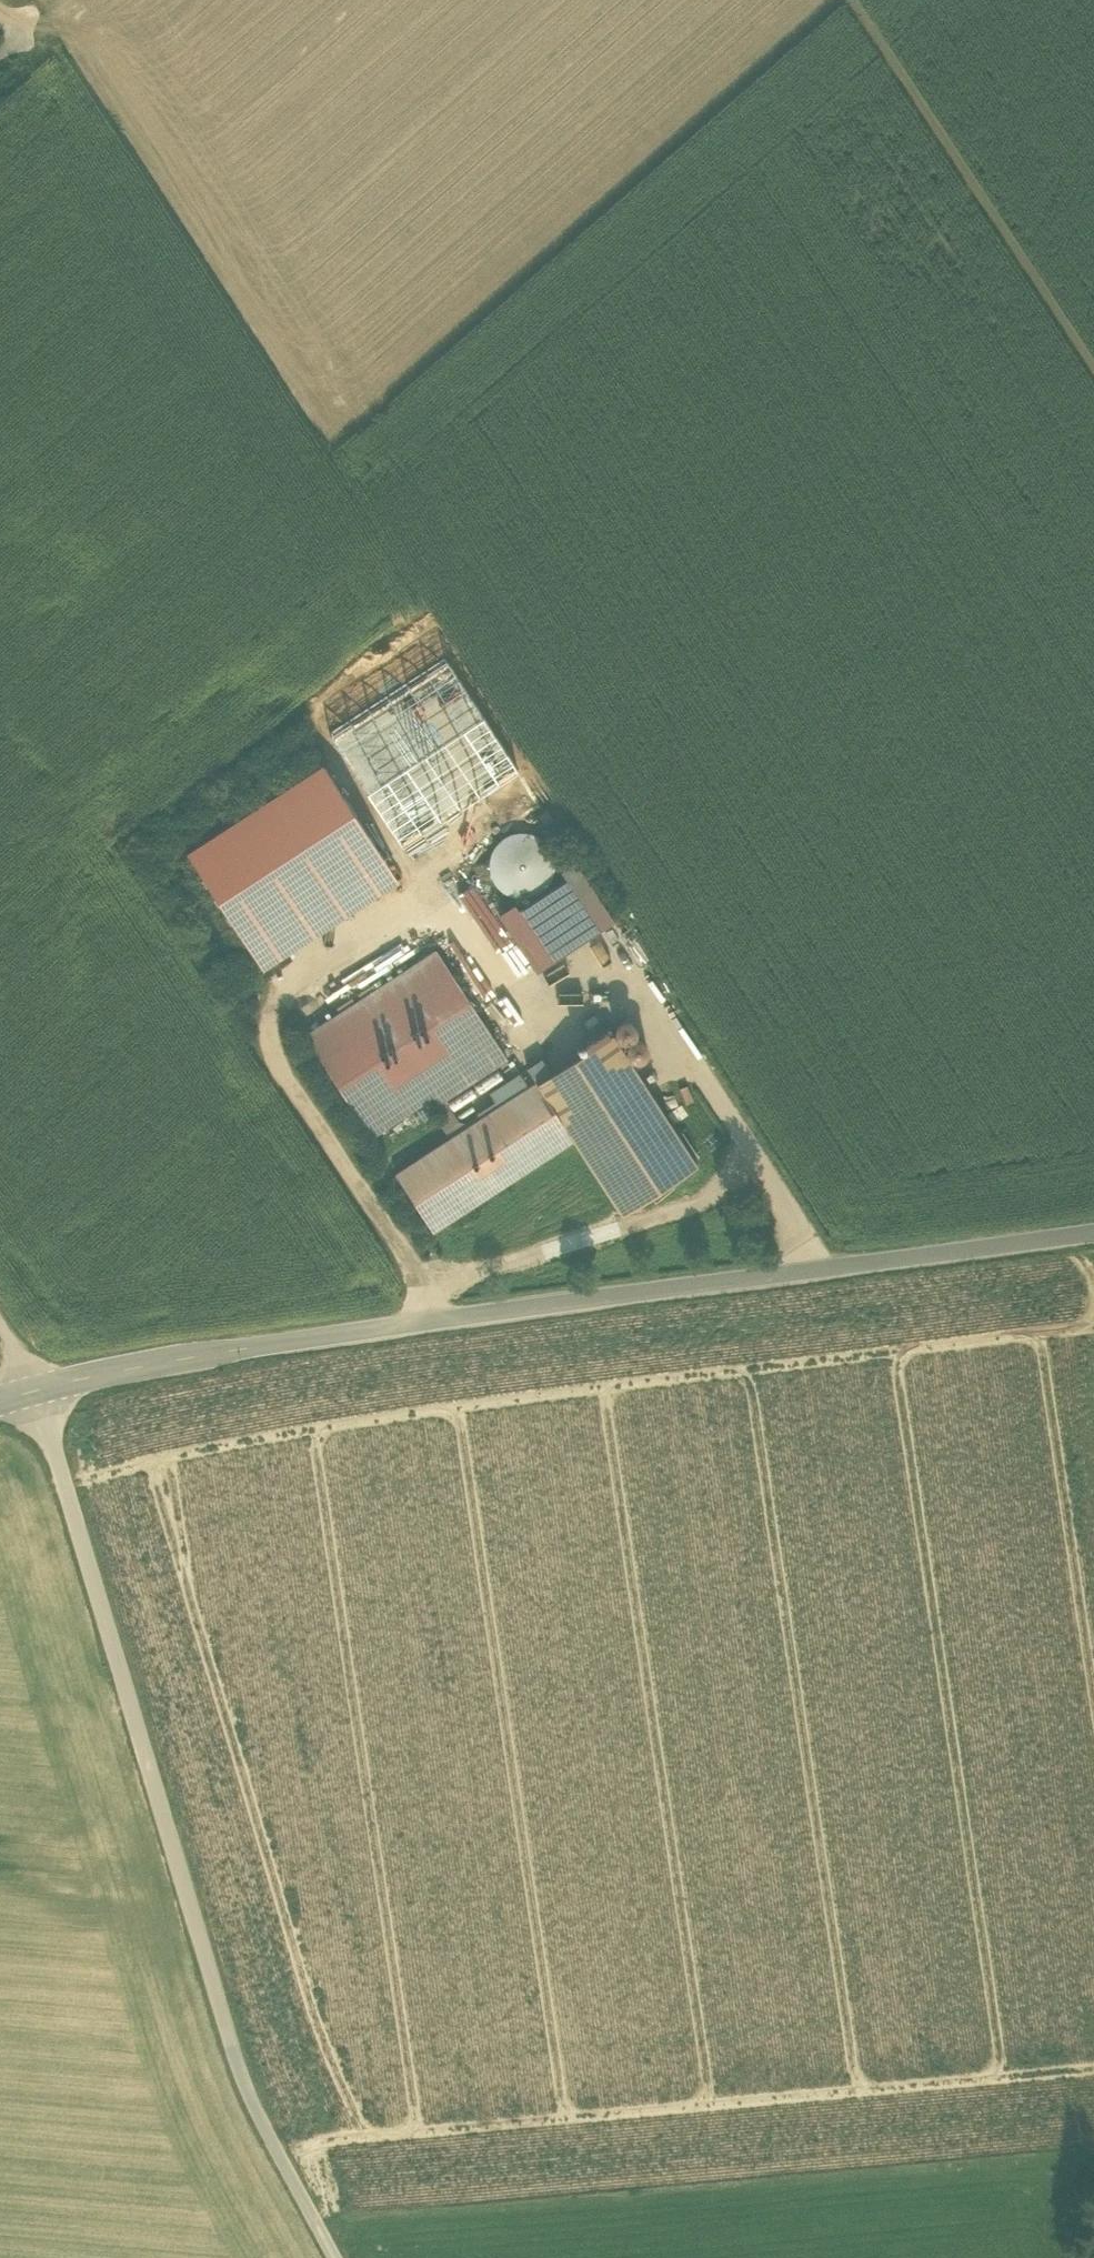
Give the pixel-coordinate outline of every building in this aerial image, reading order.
[(327,731),(403,847),(520,771),(444,655),(327,731)] [(187,852),(248,945),(383,858),(322,764),(187,852)] [(536,795),(520,771),(403,847),(418,871),(536,795)] [(539,815),(545,824),(553,819),(547,809),(539,815)] [(528,896),(540,891),(550,882),(555,869),(554,855),(548,843),(537,835),(524,831),(510,834),(499,841),(491,853),(489,866),(493,879),(502,890),(514,896),(528,896)] [(383,858),(248,945),(263,969),(399,881),(383,858)] [(566,878),(600,928),(614,919),(576,861),(561,870),(566,878)] [(518,909),(552,960),(600,928),(566,878),(518,909)] [(502,920),(536,970),(552,960),(518,909),(502,920)] [(305,1035),(370,1135),(432,1095),(501,1050),(436,950),(305,1035)] [(618,1025),(616,1033),(621,1040),(630,1041),(636,1034),(634,1025),(626,1021),(618,1025)] [(612,1034),(551,1073),(536,1082),(572,1138),(622,1214),(697,1165),(648,1090),(612,1034)] [(628,1044),(626,1052),(631,1060),(639,1062),(646,1057),(648,1049),(644,1042),(635,1040),(628,1044)] [(501,1050),(432,1095),(438,1104),(507,1058),(501,1050)] [(527,1068),(536,1082),(551,1073),(542,1059),(527,1068)] [(489,1092),(495,1101),(499,1107),(529,1087),(520,1073),(489,1092)] [(536,1082),(529,1087),(499,1107),(480,1119),(396,1174),(432,1229),(572,1138),(536,1082)] [(480,1119),(499,1107),(495,1101),(477,1113),(480,1119)] [(586,1241),(586,1224),(530,1226),(530,1243),(586,1241)]
